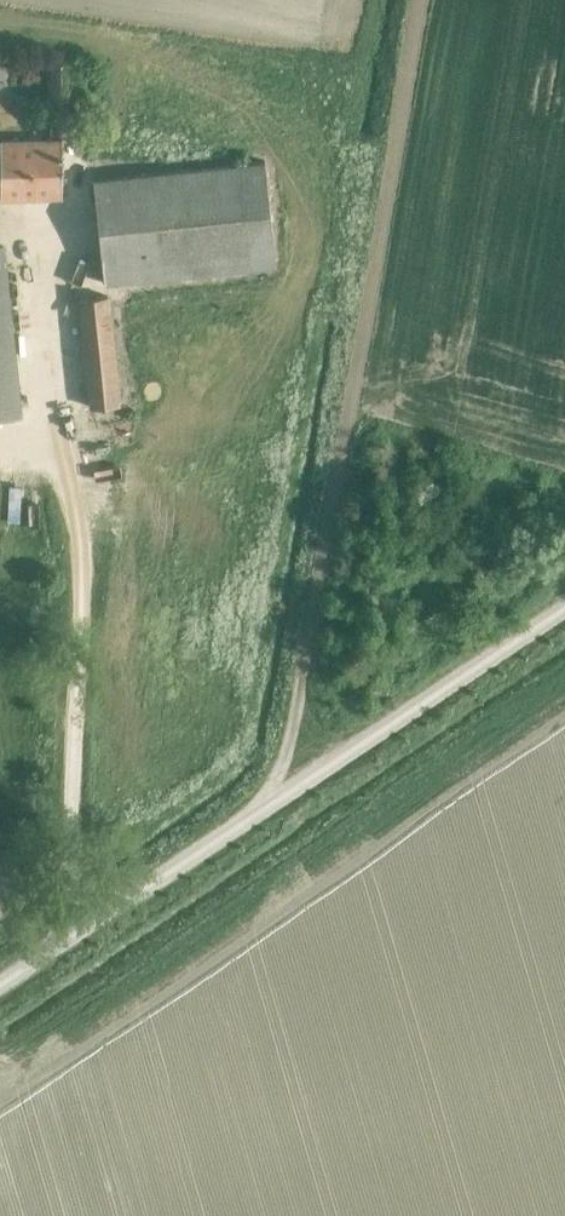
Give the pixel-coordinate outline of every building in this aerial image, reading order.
[(51,108),(73,108),(73,61),(50,62),(51,108)] [(62,196),(61,140),(0,141),(0,192),(0,198),(62,196)] [(103,283),(276,265),(265,162),(92,181),(103,283)] [(18,409),(2,246),(0,247),(0,411),(18,409)] [(90,407),(118,404),(107,295),(79,298),(90,407)]
